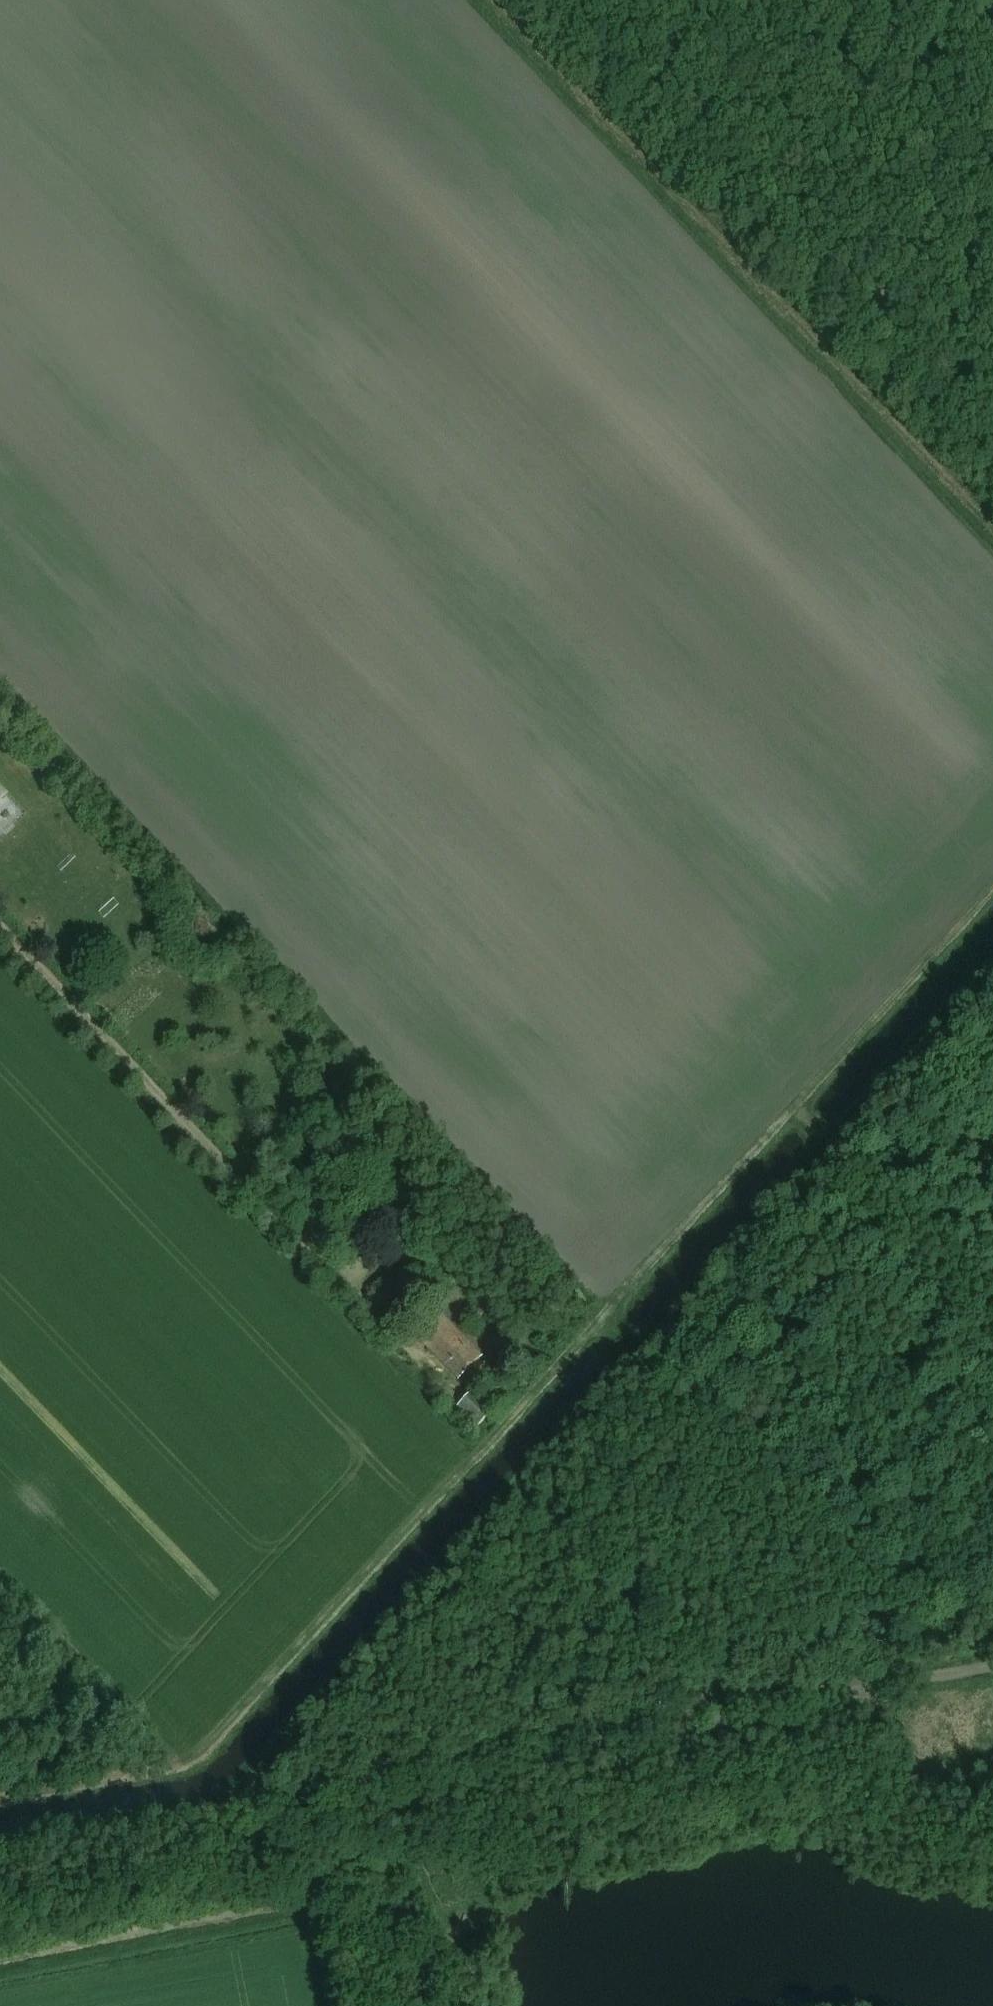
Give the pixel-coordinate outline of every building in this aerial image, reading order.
[(459,1380),(482,1358),(439,1314),(422,1331),(426,1335),(420,1341),(459,1380)]
